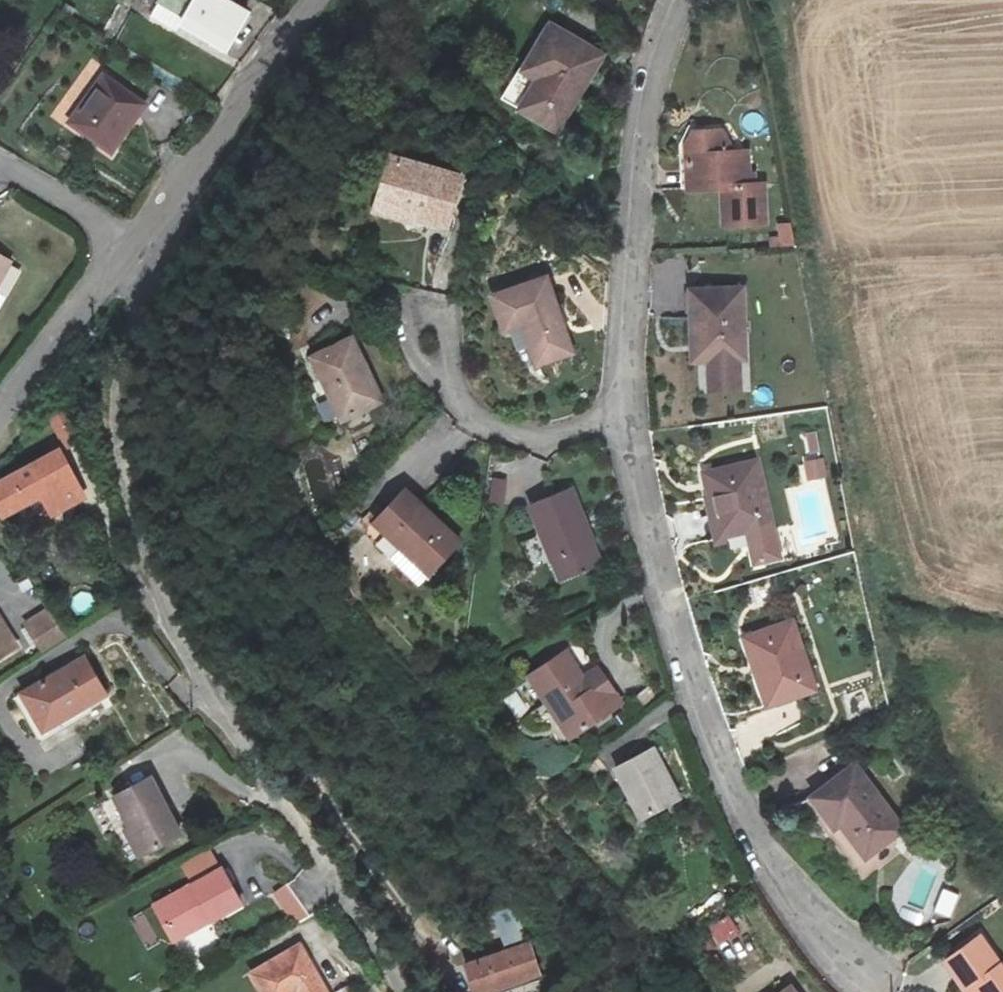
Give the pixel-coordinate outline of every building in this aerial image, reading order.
[(149,18),(174,32),(179,24),(227,51),(249,12),(229,0),(160,0),(149,18)] [(600,57),(549,27),(525,68),(542,78),(523,110),(556,130),(600,57)] [(290,65),(284,75),(293,81),(300,73),(290,65)] [(98,72),(64,117),(115,158),(147,112),(98,72)] [(748,152),(722,152),(722,144),(717,130),(696,130),(689,144),(689,151),(688,186),(722,187),(723,223),(763,223),(764,187),(748,186),(748,152)] [(460,176),(389,158),(375,213),(446,231),(460,176)] [(779,248),(795,245),(791,222),(775,224),(779,248)] [(11,263),(0,257),(0,281),(11,263)] [(546,278),(498,294),(510,331),(523,327),(535,365),(571,353),(546,278)] [(740,290),(689,290),(689,321),(705,322),(705,330),(698,331),(699,362),(740,362),(740,290)] [(383,403),(355,336),(308,355),(323,392),(329,389),(342,419),(383,403)] [(65,449),(80,441),(65,412),(50,420),(65,449)] [(814,432),(802,435),(807,454),(819,451),(814,432)] [(3,515),(43,495),(55,513),(82,500),(58,454),(0,485),(0,509),(3,515)] [(304,460),(316,504),(333,500),(322,455),(304,460)] [(806,463),(809,479),(825,476),(822,460),(806,463)] [(761,462),(703,473),(707,495),(712,494),(720,536),(747,531),(753,565),(779,560),(761,462)] [(493,476),(486,500),(502,504),(508,480),(493,476)] [(603,564),(571,490),(530,508),(562,582),(603,564)] [(459,544),(405,492),(367,531),(420,583),(459,544)] [(44,650),(67,634),(52,605),(25,625),(44,650)] [(17,643),(0,617),(0,654),(17,643)] [(814,690),(791,620),(742,637),(750,662),(759,659),(774,703),(814,690)] [(582,691),(557,652),(518,677),(559,740),(612,703),(598,681),(582,691)] [(106,699),(82,660),(18,700),(41,739),(106,699)] [(515,718),(529,709),(519,691),(504,699),(515,718)] [(674,804),(649,755),(615,771),(638,821),(674,804)] [(902,832),(854,766),(810,798),(835,833),(843,827),(866,859),(902,832)] [(182,836),(150,779),(115,799),(131,829),(124,833),(139,860),(182,836)] [(148,909),(169,945),(241,905),(220,868),(148,909)] [(289,925),(309,915),(293,882),(273,892),(289,925)] [(934,912),(950,918),(960,894),(945,887),(934,912)] [(142,911),(129,917),(145,949),(158,942),(142,911)] [(196,952),(220,940),(212,924),(188,936),(196,952)] [(982,937),(943,965),(962,991),(969,991),(970,991),(971,991),(1002,991),(1002,965),(982,937)] [(250,970),(262,991),(328,991),(298,942),(250,970)] [(525,947),(469,967),(477,991),(488,991),(535,976),(525,947)]
